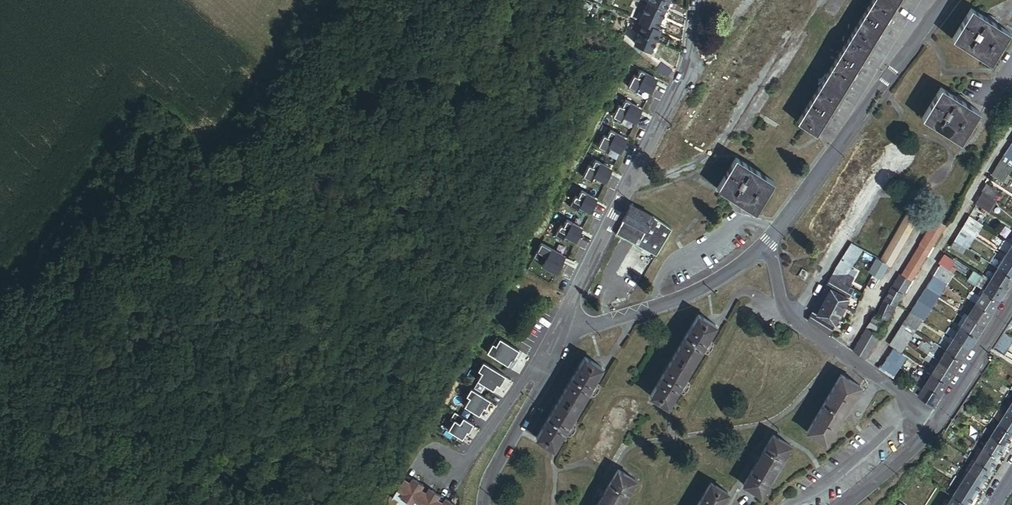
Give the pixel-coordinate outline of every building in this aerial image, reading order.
[(668,2),(664,0),(644,0),(643,2),(664,11),(668,2)] [(895,0),(870,0),(796,124),(815,135),(895,0)] [(659,21),(664,11),(643,2),(642,6),(644,7),(641,13),(659,21)] [(991,61),(1010,30),(972,7),(953,38),(991,61)] [(657,26),(659,21),(641,13),(639,17),(630,13),(628,17),(635,20),(642,23),(655,28),(656,25),(657,26)] [(638,33),(642,23),(635,20),(630,30),(638,33)] [(654,41),(659,30),(655,28),(642,23),(638,33),(654,41)] [(654,41),(638,33),(632,44),(649,51),(654,41)] [(672,70),(661,62),(656,68),(667,77),(672,70)] [(634,78),(628,89),(636,94),(638,90),(648,95),(653,86),(651,85),(653,79),(640,72),(636,79),(634,78)] [(962,141),(980,110),(942,87),(923,119),(962,141)] [(625,102),(621,109),(618,108),(613,119),(621,123),(623,119),(633,125),(638,116),(636,115),(638,109),(625,102)] [(606,139),(603,138),(598,149),(606,153),(608,149),(618,155),(623,145),(621,144),(624,139),(610,132),(606,139)] [(1010,143),(1003,155),(1011,161),(1011,144),(1010,143)] [(1003,155),(1000,159),(1011,166),(1011,161),(1003,155)] [(1011,166),(1000,159),(995,167),(1007,174),(1011,166)] [(756,213),(775,183),(738,160),(718,190),(756,213)] [(608,169),(595,162),(591,169),(589,167),(583,179),(591,183),(593,179),(603,184),(608,175),(606,174),(608,169)] [(1002,182),(1007,174),(995,167),(991,174),(1002,182)] [(999,191),(987,183),(982,192),(983,192),(994,199),(999,191)] [(575,197),(570,209),(578,213),(580,209),(590,214),(595,205),(592,204),(595,199),(581,192),(578,199),(575,197)] [(989,212),(996,200),(994,199),(983,192),(976,204),(989,212)] [(668,227),(657,220),(630,206),(623,220),(644,231),(646,228),(643,227),(645,224),(657,231),(663,235),(668,227)] [(888,269),(921,212),(910,206),(877,262),(874,260),(866,273),(877,280),(885,267),(888,269)] [(977,232),(982,224),(969,216),(964,223),(977,232)] [(928,249),(942,225),(932,219),(918,243),(919,244),(928,249)] [(636,247),(644,231),(623,220),(615,236),(636,247)] [(561,227),(555,238),(563,242),(565,238),(575,244),(580,235),(578,234),(580,228),(567,221),(563,228),(561,227)] [(977,232),(964,223),(961,227),(974,235),(975,236),(977,232)] [(648,246),(657,231),(645,224),(643,227),(646,228),(644,231),(636,247),(645,252),(646,250),(652,254),(654,250),(648,246)] [(966,248),(974,235),(961,227),(953,240),(963,247),(966,248)] [(654,250),(663,235),(657,231),(648,246),(654,250)] [(1009,241),(1011,237),(1007,233),(1003,238),(1009,241)] [(1006,246),(1009,241),(1003,238),(1000,243),(1006,246)] [(963,247),(953,240),(950,246),(960,252),(963,247)] [(845,275),(861,247),(851,241),(835,269),(845,275)] [(910,279),(928,249),(919,244),(901,274),(910,279)] [(541,245),(534,260),(544,265),(542,269),(556,276),(563,263),(560,262),(563,256),(541,245)] [(639,275),(652,254),(646,250),(645,252),(633,271),(639,275)] [(1005,254),(996,268),(1011,277),(1011,259),(1005,254)] [(994,266),(997,261),(991,257),(988,262),(994,266)] [(991,271),(994,266),(988,262),(985,267),(991,271)] [(951,271),(941,265),(939,268),(949,274),(951,271)] [(943,284),(949,274),(939,268),(937,266),(930,276),(943,284)] [(996,268),(989,279),(1005,289),(1011,277),(996,268)] [(828,334),(853,290),(848,287),(853,279),(845,275),(835,269),(806,321),(828,334)] [(803,282),(808,274),(800,270),(796,277),(803,282)] [(895,305),(910,279),(901,274),(899,273),(884,299),(885,299),(895,305)] [(938,292),(943,284),(930,276),(925,284),(938,292)] [(1005,289),(989,279),(982,291),(998,301),(1005,289)] [(979,289),(982,284),(977,281),(974,286),(979,289)] [(976,294),(979,289),(974,286),(970,291),(976,294)] [(936,294),(923,287),(922,288),(935,296),(936,294)] [(929,306),(935,296),(922,288),(917,298),(929,306)] [(998,301),(982,291),(974,303),(990,313),(998,301)] [(921,318),(929,306),(917,298),(909,310),(921,318)] [(887,320),(895,305),(885,299),(876,314),(887,320)] [(990,313),(974,303),(967,314),(983,324),(990,313)] [(968,307),(962,304),(959,309),(964,312),(968,307)] [(961,317),(964,312),(959,309),(956,313),(961,317)] [(915,331),(922,319),(921,318),(909,310),(901,323),(915,331)] [(668,406),(715,324),(697,314),(650,395),(668,406)] [(875,334),(884,320),(873,314),(865,327),(875,334)] [(983,324),(967,314),(960,326),(976,335),(983,324)] [(912,334),(915,331),(901,323),(899,326),(912,334)] [(908,342),(912,334),(899,326),(895,333),(908,342)] [(968,348),(976,335),(960,326),(953,338),(968,348)] [(864,359),(878,335),(875,334),(865,327),(851,351),(864,359)] [(953,331),(947,328),(944,332),(950,336),(953,331)] [(1011,343),(1011,336),(1003,330),(993,346),(1009,356),(1011,353),(1007,350),(1011,343)] [(947,340),(950,336),(944,332),(941,337),(947,340)] [(901,352),(908,342),(895,333),(889,344),(901,352)] [(961,360),(968,348),(953,338),(945,350),(961,360)] [(486,354),(507,367),(512,358),(514,359),(519,351),(499,339),(495,347),(492,345),(486,354)] [(935,359),(942,348),(936,344),(931,353),(928,351),(927,354),(935,359)] [(900,367),(907,357),(893,349),(886,359),(900,367)] [(961,360),(945,350),(938,361),(954,371),(961,360)] [(935,359),(927,354),(925,356),(927,358),(926,360),(932,364),(935,359)] [(554,448),(602,367),(584,357),(537,438),(554,448)] [(900,367),(886,359),(881,367),(895,375),(900,367)] [(947,383),(954,371),(938,361),(931,373),(947,383)] [(476,381),(493,391),(496,385),(499,386),(505,376),(483,363),(478,371),(481,373),(476,381)] [(921,381),(928,371),(922,367),(917,375),(915,373),(913,376),(921,381)] [(925,383),(931,373),(928,371),(921,381),(925,383)] [(940,393),(947,383),(931,373),(925,383),(940,393)] [(826,443),(861,385),(842,374),(807,432),(826,443)] [(921,381),(913,376),(911,379),(913,380),(912,383),(918,387),(921,381)] [(933,405),(940,393),(925,383),(917,395),(933,405)] [(486,405),(487,406),(491,401),(471,389),(467,396),(470,398),(464,407),(479,416),(486,405)] [(1002,416),(1007,409),(1003,407),(998,404),(993,411),(996,414),(997,412),(1002,416)] [(1007,409),(1002,416),(1001,417),(999,421),(1011,430),(1011,413),(1007,409)] [(470,429),(474,424),(455,413),(451,420),(454,421),(448,431),(462,439),(469,428),(470,429)] [(1011,432),(1011,430),(999,421),(991,433),(1006,442),(1011,432)] [(1006,442),(991,433),(984,444),(999,453),(1006,442)] [(761,494),(791,445),(774,434),(744,484),(761,494)] [(991,466),(999,453),(984,444),(976,457),(991,466)] [(991,466),(976,457),(968,469),(982,479),(991,466)] [(636,479),(618,469),(604,492),(602,497),(597,504),(621,504),(636,479)] [(975,490),(982,479),(968,469),(960,481),(975,490)] [(420,490),(422,486),(415,482),(412,486),(409,484),(401,479),(389,499),(397,504),(396,504),(410,504),(420,490)] [(967,503),(975,490),(960,481),(953,493),(967,503)] [(730,492),(713,482),(698,504),(722,504),(730,492)] [(945,489),(937,484),(923,504),(934,504),(945,489)] [(436,500),(438,495),(431,491),(428,495),(425,494),(420,490),(410,504),(432,504),(436,500)] [(967,503),(953,493),(945,504),(966,504),(967,503)]
